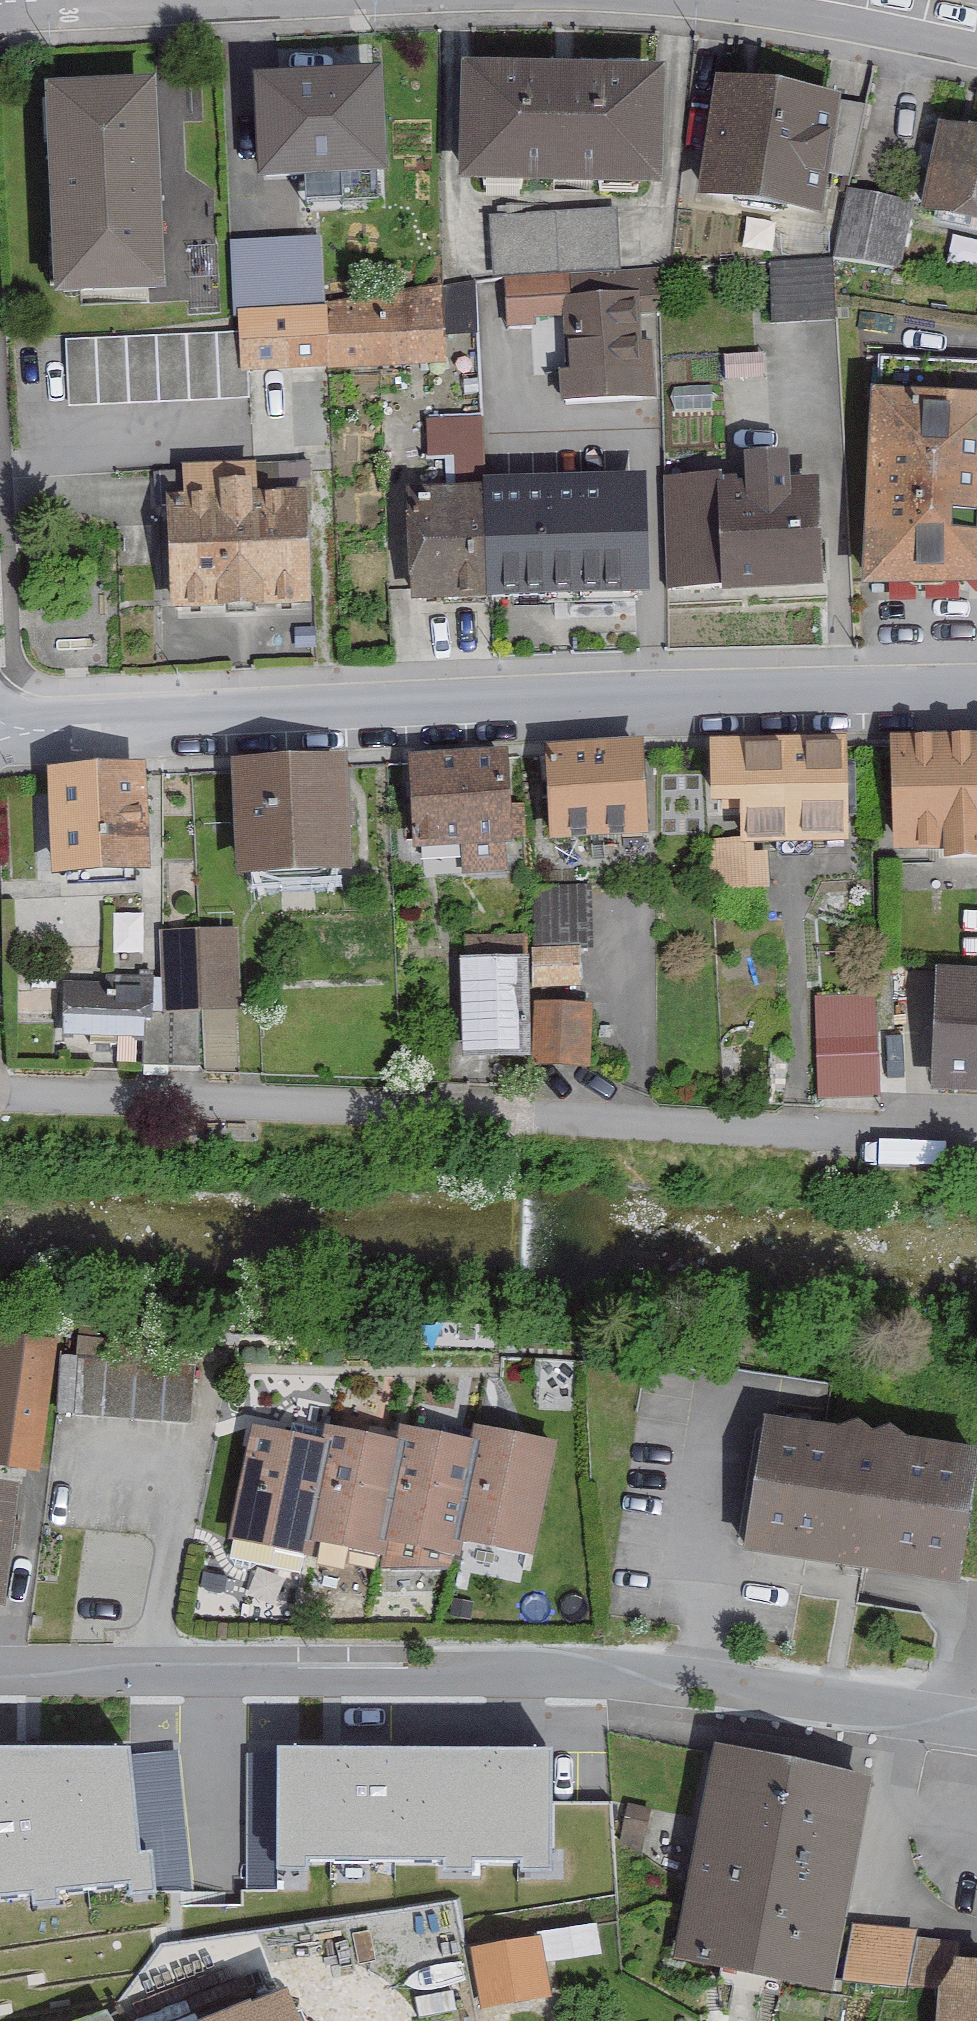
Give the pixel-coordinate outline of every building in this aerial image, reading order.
[(657,91),(460,85),(457,196),(654,201),(657,91)] [(378,190),(376,90),(255,93),(258,193),(378,190)] [(158,303),(152,95),(47,99),(53,306),(158,303)] [(832,115),(713,98),(697,210),(816,227),(832,115)] [(940,141),(923,225),(976,236),(976,149),(940,141)] [(907,214),(849,202),(836,269),(894,281),(907,214)] [(492,285),(617,277),(614,221),(488,229),(492,285)] [(441,376),(439,299),(323,302),(321,248),(226,251),(228,321),(236,321),(238,382),(441,376)] [(831,329),(827,272),(767,275),(771,333),(831,329)] [(566,385),(557,385),(557,409),(649,408),(648,355),(639,355),(639,308),(570,309),(570,292),(505,293),(506,336),(565,335),(566,385)] [(880,371),(879,409),(865,409),(859,602),(976,605),(976,374),(880,371)] [(638,611),(635,495),(541,498),(539,430),(432,433),(433,468),(450,468),(451,499),(403,500),(407,618),(638,611)] [(815,599),(815,494),(784,494),(784,467),(742,468),(742,490),(666,490),(666,599),(815,599)] [(304,616),(300,476),(177,479),(177,505),(165,505),(168,619),(304,616)] [(887,749),(893,866),(976,862),(976,745),(887,749)] [(844,750),(703,753),(704,818),(734,817),(735,846),(704,847),(705,902),(764,901),(763,857),(846,856),(844,750)] [(635,753),(541,758),(546,852),(641,847),(635,753)] [(501,760),(405,762),(407,856),(457,855),(458,880),(503,879),(501,760)] [(344,878),(342,766),(230,767),(232,880),(344,878)] [(146,878),(141,768),(45,772),(49,882),(146,878)] [(468,929),(467,947),(538,949),(537,977),(578,979),(581,881),(534,880),(532,931),(468,929)] [(234,1020),(234,935),(156,935),(155,987),(63,987),(62,1042),(141,1042),(141,1073),(198,1074),(198,1020),(234,1020)] [(520,967),(461,967),(461,1066),(521,1066),(520,967)] [(935,978),(932,1099),(976,1100),(976,979),(935,978)] [(869,1060),(869,1002),(814,1002),(813,1059),(869,1060)] [(580,1077),(586,1017),(536,1012),(530,1072),(580,1077)] [(52,1352),(0,1346),(0,1479),(35,1484),(52,1352)] [(60,1403),(195,1411),(198,1360),(63,1352),(60,1403)] [(951,1594),(972,1462),(764,1429),(743,1561),(951,1594)] [(527,1563),(552,1451),(472,1433),(469,1449),(397,1433),(393,1451),(324,1435),(320,1452),(250,1437),(224,1552),(306,1571),(309,1556),(375,1570),(379,1553),(448,1568),(453,1547),(527,1563)] [(19,1495),(0,1493),(0,1602),(4,1549),(14,1550),(19,1495)] [(0,1743),(0,1907),(152,1899),(130,1744),(0,1743)] [(557,1745),(269,1744),(269,1879),(556,1880),(557,1745)] [(827,1996),(862,1791),(713,1766),(677,1970),(827,1996)] [(911,1944),(854,1935),(846,1987),(903,1996),(911,1944)] [(592,1937),(470,1957),(481,2018),(549,2007),(544,1975),(597,1966),(592,1937)] [(940,1969),(937,2020),(976,2020),(976,1972),(940,1969)] [(276,2003),(234,2020),(284,2020),(276,2003)]
